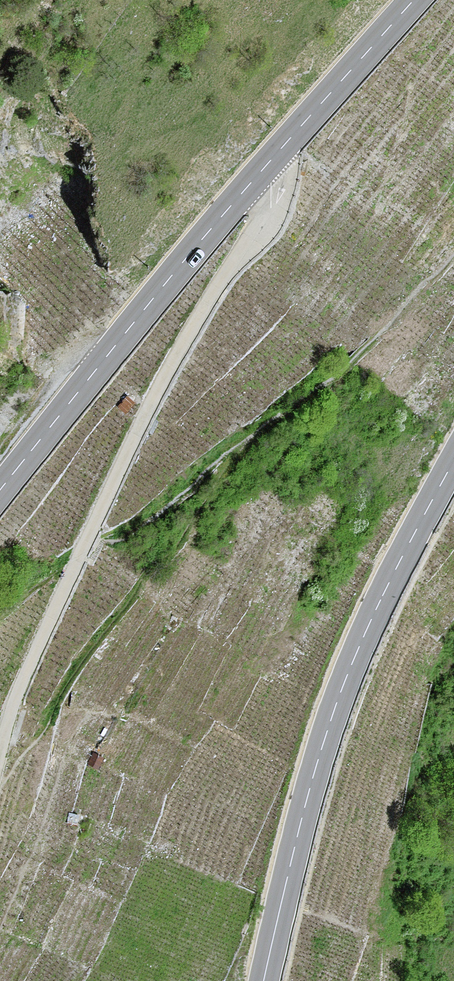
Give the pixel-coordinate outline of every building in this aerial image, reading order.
[(134,403),(127,398),(119,407),(126,412),(134,403)] [(103,758),(95,754),(89,764),(97,769),(103,758)] [(78,816),(69,814),(68,822),(77,824),(78,816)]
